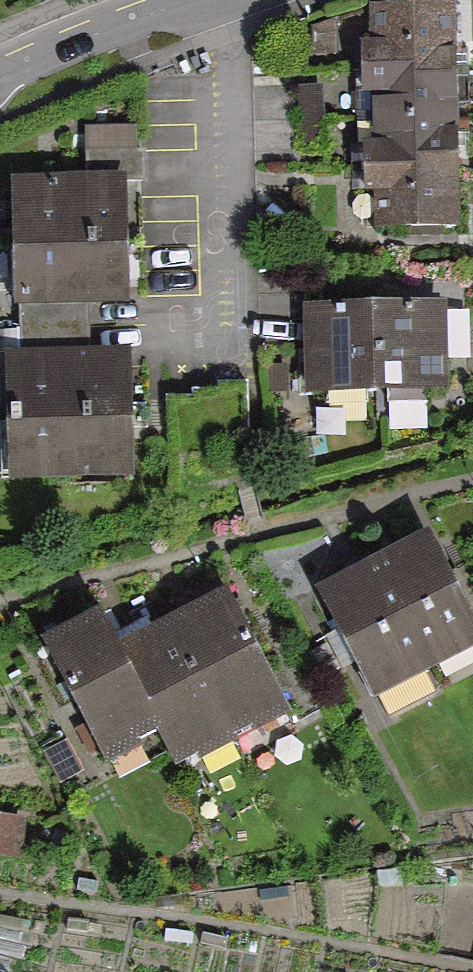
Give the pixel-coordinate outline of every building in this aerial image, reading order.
[(451,56),(450,3),(378,4),(378,57),(451,56)] [(451,109),(451,56),(378,57),(379,110),(451,109)] [(452,162),(451,109),(379,110),(379,163),(452,162)] [(92,133),(92,165),(139,164),(139,132),(92,133)] [(452,215),(452,162),(379,163),(380,216),(452,215)] [(19,181),(20,237),(120,235),(118,179),(19,181)] [(20,237),(21,293),(120,291),(120,235),(20,237)] [(448,302),(374,303),(375,393),(450,391),(448,302)] [(374,303),(304,304),(306,394),(375,393),(374,303)] [(125,409),(124,354),(13,355),(14,411),(125,409)] [(126,465),(125,409),(14,411),(15,466),(126,465)] [(377,562),(428,659),(472,636),(472,626),(426,537),(377,562)] [(377,562),(328,588),(379,685),(428,659),(377,562)] [(230,731),(280,706),(223,592),(172,617),(230,731)] [(107,748),(162,720),(123,642),(106,609),(51,636),(107,748)] [(180,756),(230,731),(172,617),(123,642),(162,720),(180,756)]
